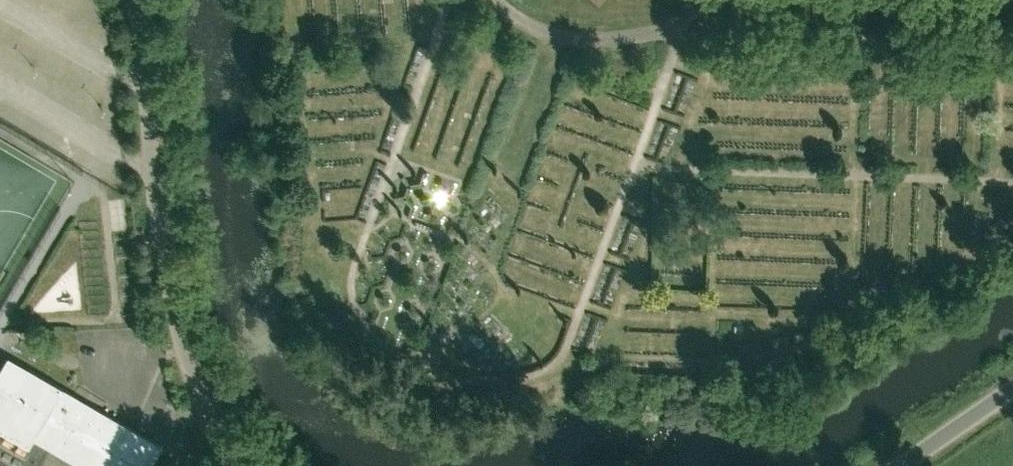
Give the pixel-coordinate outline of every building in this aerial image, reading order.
[(25,297),(32,282),(23,278),(16,293),(25,297)] [(11,358),(0,377),(0,414),(91,465),(149,465),(161,445),(160,444),(11,358)]
